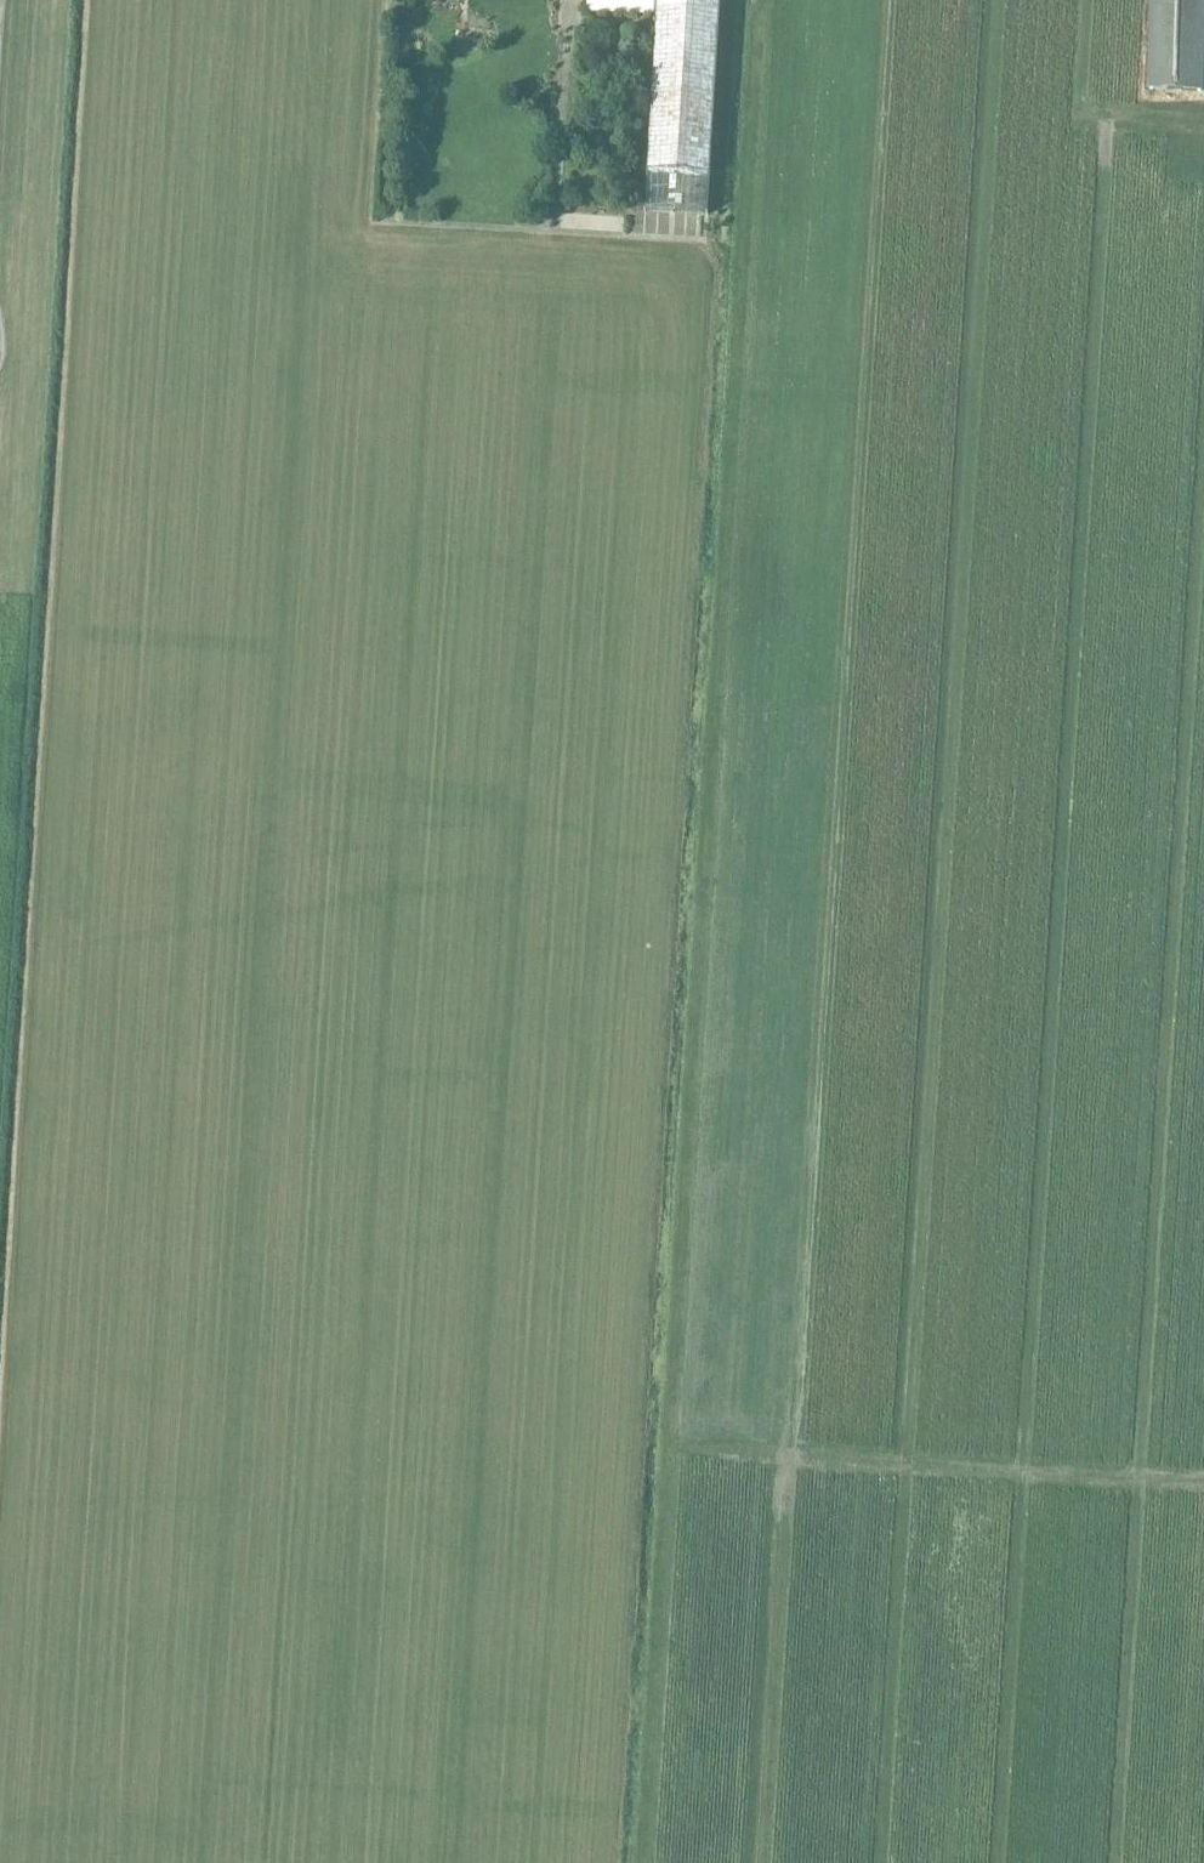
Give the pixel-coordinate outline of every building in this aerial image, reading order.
[(589,13),(655,15),(656,0),(589,0),(589,13)] [(645,210),(709,214),(722,0),(658,0),(657,6),(645,210)] [(1203,91),(1203,53),(1203,0),(1152,0),(1149,90),(1203,91)]
